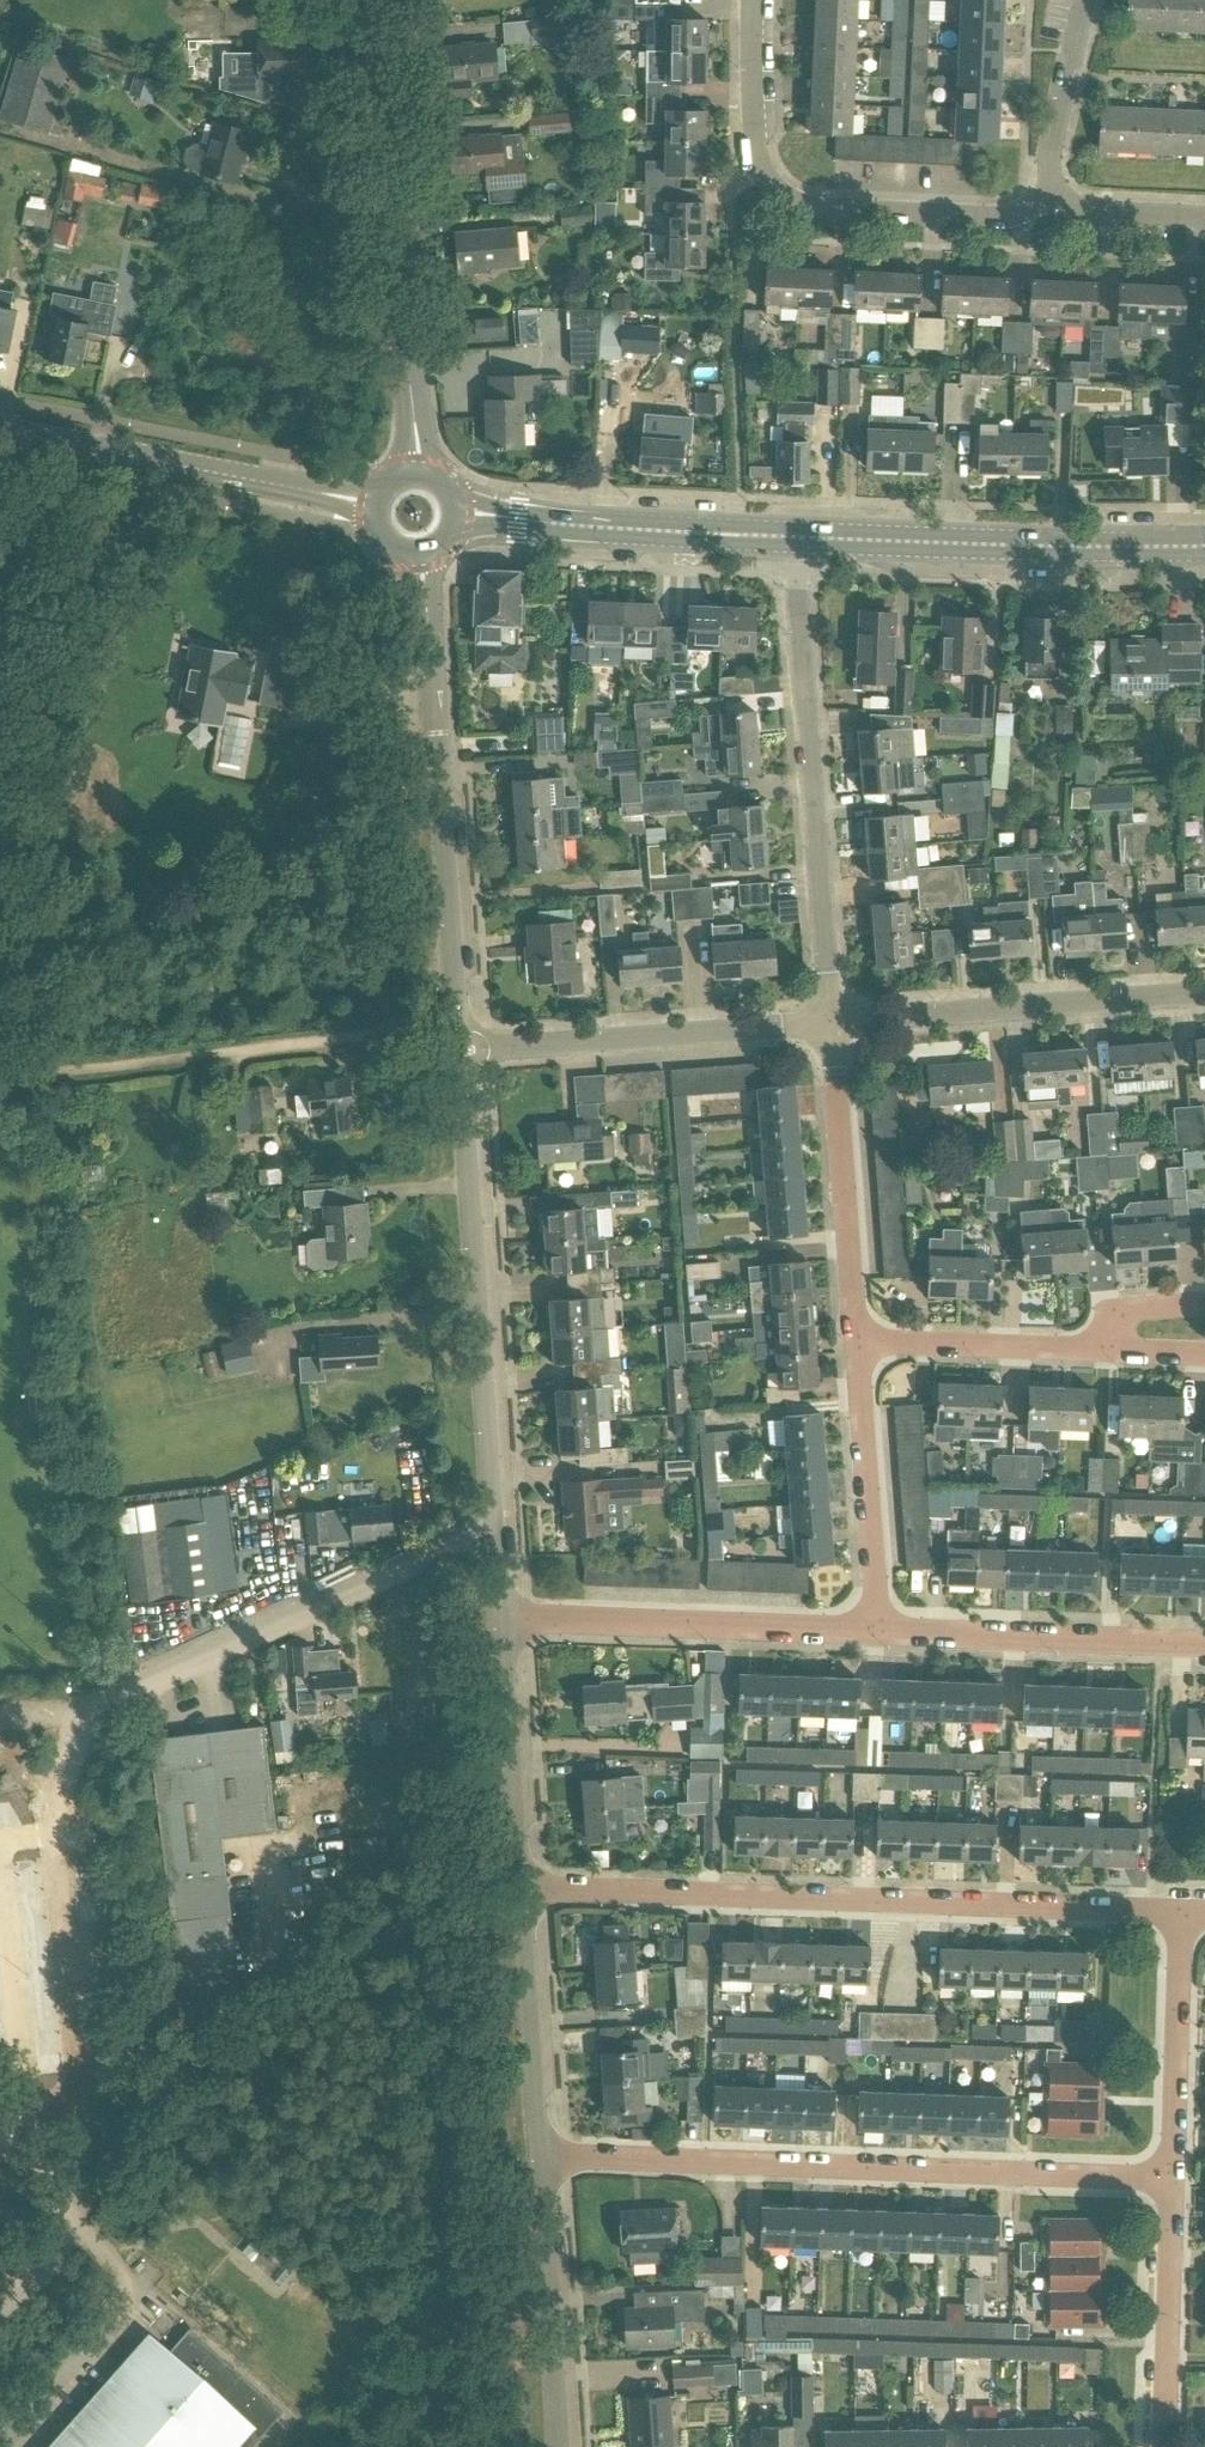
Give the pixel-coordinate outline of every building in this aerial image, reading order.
[(815,18),(856,19),(857,0),(816,0),(815,18)] [(907,22),(908,0),(895,0),(894,21),(907,22)] [(913,20),(929,21),(930,0),(914,0),(913,20)] [(962,22),(1001,24),(1002,0),(963,0),(962,22)] [(1161,32),(1163,0),(1129,0),(1127,30),(1161,32)] [(1195,33),(1196,0),(1163,0),(1161,32),(1195,33)] [(1195,33),(1204,34),(1204,0),(1196,0),(1195,33)] [(646,52),(665,52),(705,52),(705,21),(680,21),(680,6),(635,6),(635,21),(646,20),(646,52)] [(563,39),(561,16),(530,19),(532,41),(563,39)] [(814,46),(854,48),(856,19),(815,18),(814,46)] [(929,21),(913,20),(912,49),(928,50),(929,21)] [(894,21),(892,50),(905,50),(907,22),(894,21)] [(961,52),(1000,53),(1001,24),(962,22),(961,52)] [(260,41),(261,102),(293,101),(293,78),(310,78),(310,40),(260,41)] [(443,49),(446,83),(449,82),(450,97),(470,95),(469,81),(496,79),(493,45),(443,49)] [(854,48),(814,46),(813,75),(853,77),(854,48)] [(1,117),(47,130),(66,62),(21,49),(1,117)] [(910,78),(926,79),(928,50),(912,49),(910,78)] [(891,79),(904,79),(905,50),(892,50),(892,60),(891,79)] [(705,52),(665,52),(665,71),(647,71),(646,98),(679,98),(679,83),(705,83),(705,52)] [(961,52),(959,81),(999,82),(1000,53),(961,52)] [(811,106),(852,108),(853,77),(813,75),(811,106)] [(131,94),(149,100),(151,95),(156,96),(160,84),(136,77),(131,94)] [(925,109),(926,79),(910,78),(909,108),(925,109)] [(903,100),(904,79),(891,79),(890,100),(903,100)] [(959,81),(958,110),(997,112),(999,82),(959,81)] [(664,125),(664,143),(704,144),(704,112),(679,112),(679,98),(646,98),(646,125),(664,125)] [(810,133),(835,134),(850,135),(851,135),(852,108),(811,106),(810,133)] [(925,109),(909,108),(907,137),(921,138),(924,138),(925,109)] [(1099,152),(1134,154),(1136,109),(1101,108),(1099,152)] [(902,110),(889,109),(888,137),(893,137),(901,137),(902,110)] [(1134,154),(1169,155),(1171,111),(1136,109),(1134,154)] [(997,112),(958,110),(957,140),(965,140),(979,141),(996,141),(997,112)] [(1203,157),(1204,121),(1204,112),(1171,111),(1169,155),(1203,157)] [(529,118),(531,134),(570,132),(568,115),(529,118)] [(184,159),(190,169),(201,172),(201,173),(235,183),(244,149),(247,150),(252,133),(215,123),(208,149),(196,145),(186,151),(184,159)] [(835,134),(834,160),(848,161),(850,135),(835,134)] [(448,140),(451,174),(484,171),(485,189),(523,186),(521,161),(500,162),(498,135),(448,140)] [(850,135),(848,161),(863,162),(864,135),(851,135),(850,135)] [(864,135),(863,162),(877,162),(878,136),(864,135)] [(878,136),(877,162),(892,163),(893,137),(888,137),(878,136)] [(907,137),(901,137),(893,137),(892,163),(906,163),(907,137)] [(906,163),(920,164),(921,138),(907,137),(906,163)] [(920,164),(935,165),(936,139),(924,138),(921,138),(920,164)] [(950,139),(936,139),(935,165),(949,165),(950,139)] [(965,140),(957,140),(950,139),(949,165),(963,166),(965,140)] [(965,140),(963,166),(978,167),(979,141),(965,140)] [(646,161),(646,189),(682,189),(682,174),(704,174),(704,144),(664,143),(664,162),(646,161)] [(35,186),(51,207),(78,185),(61,165),(35,186)] [(663,216),(663,235),(704,235),(704,204),(682,204),(682,189),(646,189),(646,216),(663,216)] [(46,204),(42,203),(43,198),(30,196),(29,201),(27,201),(26,205),(45,208),(46,204)] [(562,211),(563,226),(590,224),(589,210),(562,211)] [(455,233),(459,273),(486,271),(485,267),(518,264),(515,228),(455,233)] [(704,235),(663,235),(663,254),(646,254),(646,281),(679,281),(680,265),(704,266),(704,235)] [(798,306),(799,270),(767,268),(765,304),(767,304),(766,314),(780,314),(781,305),(798,306)] [(799,270),(798,306),(815,307),(815,316),(827,316),(827,313),(829,313),(831,272),(799,270)] [(854,308),(886,310),(887,274),(855,273),(854,308)] [(887,274),(886,310),(917,311),(919,276),(887,274)] [(941,312),(974,314),(975,278),(943,276),(941,312)] [(975,278),(974,314),(1005,316),(1007,280),(975,278)] [(1040,326),(1061,327),(1063,282),(1031,280),(1029,316),(1040,317),(1040,326)] [(1063,282),(1061,327),(1083,327),(1082,336),(1086,340),(1089,340),(1088,375),(1103,376),(1104,359),(1105,328),(1092,328),(1094,284),(1063,282)] [(1120,337),(1149,338),(1150,321),(1151,285),(1120,284),(1118,329),(1120,329),(1120,337)] [(1151,285),(1150,321),(1181,322),(1181,329),(1195,330),(1196,301),(1182,301),(1183,287),(1151,285)] [(7,350),(15,311),(8,309),(12,294),(0,292),(0,349),(7,350)] [(47,317),(57,319),(49,358),(53,358),(55,363),(63,364),(67,361),(80,364),(86,332),(108,337),(114,307),(52,294),(47,317)] [(600,360),(603,315),(604,311),(571,309),(572,367),(600,366),(600,360)] [(754,341),(759,341),(760,310),(745,309),(743,340),(754,341)] [(600,360),(619,362),(620,353),(641,354),(643,332),(621,330),(623,316),(603,315),(600,360)] [(839,361),(841,317),(827,316),(826,351),(805,350),(804,363),(839,366),(839,361)] [(856,317),(841,317),(839,361),(854,362),(856,317)] [(476,320),(477,337),(503,335),(502,319),(476,320)] [(913,348),(927,349),(929,320),(915,319),(913,348)] [(929,320),(927,349),(943,349),(945,321),(929,320)] [(1002,352),(1015,353),(1016,324),(1003,323),(1002,352)] [(1016,324),(1015,353),(1028,354),(1029,325),(1016,324)] [(1104,359),(1119,359),(1120,337),(1120,329),(1118,329),(1105,328),(1104,359)] [(1179,369),(1194,369),(1195,330),(1181,329),(1179,369)] [(754,341),(743,340),(743,352),(758,353),(759,341),(754,341)] [(1005,373),(1014,373),(1015,357),(1005,357),(1005,373)] [(1017,374),(1028,374),(1028,357),(1017,357),(1017,374)] [(840,402),(858,403),(859,370),(841,370),(840,402)] [(820,405),(839,404),(837,371),(819,371),(820,405)] [(959,425),(974,425),(975,395),(981,395),(982,376),(960,375),(960,384),(959,425)] [(486,400),(487,446),(522,446),(521,401),(538,400),(537,376),(489,377),(490,400),(486,400)] [(943,424),(959,425),(960,384),(944,383),(943,424)] [(1057,383),(1057,413),(1071,413),(1073,383),(1057,383)] [(864,387),(865,409),(898,408),(897,387),(864,387)] [(1160,422),(1194,423),(1195,390),(1162,389),(1160,422)] [(696,414),(723,414),(724,396),(697,395),(696,414)] [(777,480),(808,481),(809,442),(803,442),(804,424),(813,424),(813,405),(778,404),(778,423),(783,423),(783,442),(778,442),(777,480)] [(868,469),(901,470),(902,418),(869,417),(868,448),(864,448),(860,452),(859,461),(863,465),(868,466),(868,469)] [(902,418),(901,470),(932,471),(934,423),(920,423),(921,419),(902,418)] [(1013,435),(1012,474),(1046,475),(1047,421),(1030,421),(1029,435),(1013,435)] [(639,469),(679,473),(682,441),(675,441),(676,424),(660,423),(658,440),(642,438),(639,469)] [(980,473),(1012,474),(1013,435),(996,435),(997,426),(980,425),(980,440),(975,440),(974,471),(980,471),(980,473)] [(1124,467),(1124,475),(1166,473),(1164,428),(1139,429),(1105,430),(1107,467),(1124,467)] [(475,625),(477,625),(477,641),(476,641),(476,668),(491,668),(491,673),(516,673),(516,668),(525,668),(525,641),(518,641),(518,626),(520,626),(520,623),(525,623),(526,608),(521,607),(522,573),(486,572),(479,578),(479,591),(476,591),(475,625)] [(621,644),(624,603),(591,602),(589,621),(574,620),(571,661),(589,662),(590,643),(621,644)] [(624,603),(621,644),(655,646),(654,662),(670,663),(673,629),(656,628),(657,605),(624,603)] [(673,629),(670,663),(689,664),(690,648),(721,650),(724,610),(690,608),(689,630),(673,629)] [(724,610),(721,650),(754,652),(756,611),(724,610)] [(893,680),(893,669),(896,616),(860,615),(858,679),(893,680)] [(1023,656),(1027,656),(1027,659),(1038,660),(1038,678),(1058,679),(1058,660),(1060,660),(1061,639),(1059,639),(1059,619),(1043,619),(1044,616),(1031,616),(1031,619),(1027,619),(1026,644),(1023,644),(1023,656)] [(943,670),(981,671),(983,619),(944,618),(943,670)] [(1112,640),(1112,688),(1164,688),(1164,683),(1198,683),(1198,626),(1164,626),(1164,640),(1112,640)] [(177,716),(190,718),(189,721),(195,722),(196,719),(208,722),(209,714),(221,716),(224,699),(239,701),(241,688),(243,689),(248,664),(232,661),(233,658),(190,650),(177,716)] [(259,695),(292,702),(299,671),(266,664),(259,695)] [(893,669),(893,680),(891,713),(910,713),(912,670),(893,669)] [(753,695),(752,676),(720,679),(719,697),(753,695)] [(981,719),(995,720),(997,687),(975,686),(973,719),(981,719)] [(887,697),(871,697),(871,698),(863,698),(863,708),(887,709),(887,697)] [(635,706),(636,721),(677,718),(676,703),(635,706)] [(1056,734),(1072,734),(1072,707),(1056,707),(1056,734)] [(723,745),(758,742),(756,712),(702,716),(704,746),(723,745)] [(535,719),(537,753),(564,752),(563,718),(535,719)] [(995,720),(981,719),(981,721),(941,719),(940,734),(980,736),(980,739),(993,740),(995,720)] [(858,732),(861,763),(896,760),(896,759),(915,758),(913,728),(858,732)] [(598,739),(598,752),(614,751),(617,751),(617,740),(615,740),(598,739)] [(761,773),(758,742),(723,745),(704,746),(695,746),(696,759),(707,758),(708,777),(761,773)] [(597,755),(599,770),(609,769),(610,778),(639,775),(638,751),(597,755)] [(896,760),(861,763),(863,793),(916,789),(914,758),(896,759),(896,760)] [(513,781),(516,812),(547,810),(563,809),(579,808),(578,797),(564,797),(563,777),(534,779),(534,771),(514,772),(514,781),(513,781)] [(641,782),(642,799),(683,796),(682,779),(641,782)] [(943,785),(944,799),(984,796),(983,782),(943,785)] [(1156,785),(1157,803),(1170,803),(1170,785),(1156,785)] [(643,807),(643,812),(684,809),(683,796),(642,799),(642,803),(643,807)] [(984,796),(944,799),(945,816),(986,813),(984,796)] [(642,803),(621,804),(622,818),(643,816),(643,812),(643,807),(642,803)] [(766,836),(763,806),(718,809),(719,824),(711,825),(712,840),(721,840),(766,836)] [(565,838),(563,809),(547,810),(516,812),(518,841),(552,839),(565,838)] [(865,818),(868,850),(903,847),(917,846),(914,814),(865,818)] [(1149,822),(1134,823),(1137,864),(1152,863),(1149,822)] [(1137,864),(1134,823),(1119,824),(1122,865),(1137,864)] [(1023,849),(1036,849),(1036,831),(1024,831),(1023,849)] [(1014,847),(1014,835),(1000,835),(1001,848),(1014,847)] [(766,836),(721,840),(712,840),(713,853),(722,852),(724,869),(768,866),(766,836)] [(552,839),(518,841),(520,872),(566,869),(565,838),(552,839)] [(903,847),(868,850),(871,879),(885,878),(919,875),(918,868),(917,846),(903,847)] [(1040,858),(1044,898),(1060,896),(1057,857),(1040,858)] [(1044,898),(1040,858),(1024,860),(1028,899),(1044,898)] [(949,886),(951,905),(966,904),(963,864),(948,866),(949,886)] [(920,888),(949,886),(948,866),(918,868),(919,875),(920,888)] [(599,872),(601,888),(642,885),(640,869),(599,872)] [(971,871),(972,885),(988,884),(987,870),(971,871)] [(672,890),(692,888),(691,873),(650,876),(651,891),(672,890)] [(1186,894),(1187,907),(1189,943),(1204,942),(1204,889),(1199,890),(1198,873),(1184,874),(1185,891),(1186,894)] [(1091,898),(1094,950),(1125,947),(1122,899),(1106,900),(1105,882),(1091,883),(1091,898)] [(738,885),(740,907),(769,905),(768,883),(738,885)] [(1056,921),(1062,921),(1064,952),(1066,952),(1067,957),(1082,956),(1081,950),(1094,950),(1091,898),(1091,883),(1081,884),(1077,889),(1077,896),(1056,898),(1055,900),(1056,921)] [(922,908),(951,905),(949,886),(920,888),(922,908)] [(692,888),(694,919),(714,918),(712,887),(692,888)] [(692,888),(672,890),(674,921),(694,919),(692,888)] [(1186,894),(1185,891),(1170,892),(1172,909),(1157,910),(1158,945),(1189,943),(1187,907),(1186,894)] [(598,895),(601,936),(617,935),(613,894),(598,895)] [(997,906),(1001,957),(1031,955),(1029,919),(1028,900),(997,903),(997,906)] [(873,906),(875,937),(910,933),(908,903),(873,906)] [(1001,957),(997,906),(983,907),(984,923),(968,924),(970,959),(1001,957)] [(527,961),(528,983),(559,981),(560,995),(584,993),(582,966),(575,967),(572,922),(529,925),(531,961),(527,961)] [(746,976),(742,935),(742,925),(711,928),(715,978),(746,976)] [(652,984),(649,949),(648,932),(633,933),(635,950),(618,951),(621,986),(652,984)] [(742,935),(746,976),(776,974),(773,932),(742,935)] [(922,932),(910,933),(875,937),(878,966),(913,963),(911,945),(923,943),(922,932)] [(931,933),(933,963),(954,961),(952,932),(931,933)] [(649,949),(652,984),(681,982),(679,947),(649,949)] [(1197,1040),(1199,1076),(1204,1075),(1204,1039),(1197,1040)] [(1140,1044),(1143,1079),(1173,1077),(1170,1042),(1140,1044)] [(1143,1079),(1140,1044),(1109,1046),(1112,1082),(1143,1079)] [(1083,1048),(1053,1051),(1056,1086),(1057,1099),(1058,1105),(1072,1104),(1071,1085),(1086,1084),(1083,1048)] [(1056,1086),(1053,1051),(1023,1053),(1027,1102),(1057,1099),(1056,1086)] [(745,1065),(747,1089),(759,1088),(761,1088),(760,1064),(745,1065)] [(994,1101),(991,1064),(929,1069),(930,1080),(918,1081),(915,1084),(915,1097),(920,1100),(931,1099),(932,1105),(994,1101)] [(745,1065),(730,1066),(732,1090),(747,1089),(745,1065)] [(730,1066),(715,1067),(717,1091),(732,1090),(730,1066)] [(715,1067),(700,1068),(702,1092),(717,1091),(715,1067)] [(702,1092),(700,1068),(686,1069),(687,1093),(702,1092)] [(671,1070),(672,1094),(687,1093),(686,1069),(671,1070)] [(648,1072),(650,1099),(665,1098),(663,1071),(648,1072)] [(618,1074),(620,1101),(650,1099),(648,1072),(618,1074)] [(620,1101),(618,1074),(603,1075),(605,1102),(620,1101)] [(589,1077),(591,1103),(598,1103),(605,1102),(603,1075),(589,1077)] [(591,1103),(589,1077),(574,1078),(576,1104),(577,1104),(591,1103)] [(294,1098),(296,1118),(325,1115),(326,1133),(350,1130),(349,1113),(350,1112),(347,1079),(307,1083),(309,1096),(294,1098)] [(870,1085),(871,1100),(898,1098),(897,1083),(870,1085)] [(759,1088),(761,1119),(797,1116),(795,1086),(761,1088),(759,1088)] [(238,1132),(251,1131),(251,1133),(275,1131),(270,1087),(246,1090),(247,1101),(234,1102),(238,1132)] [(672,1094),(675,1125),(690,1124),(687,1093),(672,1094)] [(871,1100),(872,1115),(899,1113),(898,1098),(871,1100)] [(530,1134),(531,1146),(535,1149),(538,1149),(539,1162),(602,1158),(602,1157),(615,1156),(613,1136),(600,1137),(599,1120),(598,1103),(591,1103),(577,1104),(578,1122),(537,1125),(537,1129),(533,1129),(530,1134)] [(1192,1149),(1198,1148),(1204,1148),(1204,1115),(1204,1106),(1189,1107),(1192,1149)] [(1172,1109),(1175,1150),(1184,1149),(1192,1149),(1189,1107),(1172,1109)] [(744,1113),(746,1136),(757,1135),(755,1113),(744,1113)] [(872,1115),(873,1130),(900,1128),(899,1113),(872,1115)] [(1102,1114),(1105,1156),(1107,1155),(1121,1154),(1117,1113),(1102,1114)] [(1105,1156),(1102,1114),(1088,1115),(1091,1157),(1105,1156)] [(761,1119),(763,1149),(799,1146),(797,1116),(761,1119)] [(1014,1121),(1018,1162),(1027,1161),(1036,1161),(1031,1120),(1014,1121)] [(996,1123),(999,1164),(1011,1163),(1018,1162),(1014,1121),(996,1123)] [(690,1124),(675,1125),(677,1155),(692,1154),(690,1124)] [(873,1130),(875,1145),(901,1143),(900,1128),(873,1130)] [(630,1135),(631,1152),(650,1152),(649,1135),(630,1135)] [(757,1142),(746,1143),(749,1167),(759,1166),(757,1142)] [(901,1143),(875,1145),(876,1160),(902,1158),(901,1143)] [(799,1146),(763,1149),(765,1178),(801,1175),(799,1146)] [(692,1154),(677,1155),(679,1184),(694,1183),(692,1154)] [(1091,1157),(1094,1191),(1109,1190),(1107,1155),(1105,1156),(1091,1157)] [(1094,1191),(1091,1157),(1077,1158),(1079,1193),(1094,1191)] [(876,1160),(877,1175),(903,1173),(902,1158),(876,1160)] [(1018,1162),(1011,1163),(1009,1198),(1024,1199),(1027,1161),(1018,1162)] [(986,1197),(1009,1198),(1011,1163),(999,1164),(965,1166),(964,1178),(987,1178),(986,1197)] [(260,1172),(261,1184),(281,1183),(280,1171),(260,1172)] [(905,1173),(907,1202),(924,1201),(921,1171),(905,1173)] [(877,1175),(878,1189),(904,1188),(903,1173),(877,1175)] [(765,1178),(767,1207),(803,1204),(801,1175),(765,1178)] [(694,1183),(679,1184),(682,1213),(697,1212),(694,1183)] [(878,1189),(879,1204),(905,1202),(904,1188),(878,1189)] [(303,1191),(304,1210),(325,1208),(327,1238),(312,1239),(307,1245),(308,1265),(313,1270),(333,1268),(337,1263),(336,1259),(365,1257),(363,1223),(367,1223),(366,1205),(342,1206),(341,1189),(303,1191)] [(569,1240),(599,1238),(597,1208),(612,1207),(612,1210),(641,1208),(639,1190),(563,1195),(564,1211),(542,1213),(544,1242),(569,1240)] [(1143,1225),(1146,1265),(1178,1263),(1173,1207),(1160,1208),(1160,1205),(1155,1201),(1141,1202),(1143,1225)] [(879,1204),(880,1219),(906,1217),(905,1202),(879,1204)] [(1143,1225),(1141,1202),(1134,1203),(1126,1211),(1127,1226),(1112,1227),(1116,1268),(1146,1265),(1143,1225)] [(803,1204),(767,1207),(769,1237),(805,1234),(803,1204)] [(1042,1274),(1056,1272),(1051,1210),(1051,1208),(1036,1210),(1037,1221),(1022,1222),(1023,1235),(1022,1235),(1025,1275),(1026,1275),(1026,1280),(1042,1278),(1042,1274)] [(1051,1210),(1056,1272),(1086,1270),(1082,1220),(1069,1221),(1068,1214),(1063,1209),(1051,1210)] [(880,1219),(881,1234),(907,1232),(906,1217),(880,1219)] [(684,1239),(684,1241),(699,1240),(698,1222),(682,1223),(684,1239)] [(928,1297),(959,1298),(960,1271),(961,1244),(962,1231),(945,1230),(945,1239),(931,1239),(930,1257),(928,1297)] [(881,1234),(882,1249),(908,1247),(907,1232),(881,1234)] [(565,1272),(566,1285),(602,1282),(616,1281),(615,1268),(608,1269),(606,1237),(599,1238),(569,1240),(544,1242),(546,1273),(565,1272)] [(677,1237),(664,1238),(665,1254),(679,1254),(677,1237)] [(960,1271),(959,1298),(989,1300),(991,1260),(976,1259),(976,1244),(961,1244),(960,1271)] [(882,1249),(883,1264),(909,1262),(908,1247),(882,1249)] [(686,1265),(687,1280),(721,1277),(720,1262),(686,1265)] [(750,1283),(751,1297),(810,1293),(808,1262),(769,1265),(770,1281),(750,1283)] [(909,1262),(883,1264),(884,1279),(910,1277),(909,1262)] [(548,1302),(550,1331),(606,1328),(604,1298),(603,1298),(602,1282),(566,1285),(567,1300),(548,1302)] [(772,1310),(773,1326),(813,1323),(810,1293),(751,1297),(752,1312),(772,1310)] [(710,1321),(697,1322),(690,1322),(691,1333),(711,1331),(710,1321)] [(815,1352),(813,1323),(773,1326),(775,1344),(757,1345),(758,1357),(776,1356),(815,1352)] [(606,1328),(550,1331),(552,1362),(571,1361),(572,1374),(598,1373),(605,1372),(622,1371),(621,1358),(608,1359),(606,1328)] [(712,1341),(711,1331),(691,1333),(692,1343),(712,1341)] [(319,1339),(321,1373),(378,1369),(376,1339),(341,1341),(341,1337),(319,1339)] [(223,1347),(229,1374),(253,1369),(247,1342),(223,1347)] [(203,1354),(209,1379),(220,1376),(215,1352),(203,1354)] [(815,1352),(776,1356),(778,1388),(765,1389),(766,1405),(798,1402),(797,1386),(817,1384),(815,1352)] [(606,1385),(605,1372),(598,1373),(572,1374),(573,1390),(554,1391),(556,1421),(595,1418),(617,1417),(615,1384),(606,1385)] [(953,1439),(967,1440),(968,1420),(969,1384),(938,1383),(937,1423),(954,1424),(953,1439)] [(968,1420),(967,1440),(998,1441),(1000,1385),(969,1384),(968,1420)] [(1058,1451),(1059,1427),(1060,1387),(1030,1386),(1028,1426),(1028,1443),(1041,1443),(1048,1451),(1058,1451)] [(1060,1387),(1059,1427),(1089,1429),(1091,1389),(1060,1387)] [(1121,1396),(1119,1436),(1150,1438),(1151,1397),(1121,1396)] [(1182,1398),(1151,1397),(1150,1438),(1149,1462),(1180,1463),(1180,1461),(1182,1398)] [(894,1406),(895,1421),(920,1419),(919,1404),(894,1406)] [(767,1413),(768,1437),(782,1436),(781,1413),(767,1413)] [(784,1417),(786,1448),(822,1445),(819,1414),(784,1417)] [(595,1418),(556,1421),(558,1453),(578,1452),(578,1466),(612,1464),(612,1463),(628,1462),(627,1447),(611,1448),(611,1450),(597,1450),(595,1418)] [(895,1421),(896,1436),(921,1434),(920,1419),(895,1421)] [(1111,1447),(1111,1422),(1098,1422),(1098,1447),(1111,1447)] [(699,1433),(701,1452),(716,1451),(732,1450),(730,1430),(699,1433)] [(923,1448),(921,1434),(896,1436),(897,1450),(923,1448)] [(319,1447),(325,1462),(341,1455),(334,1441),(325,1445),(319,1447)] [(772,1467),(782,1466),(781,1443),(771,1443),(772,1467)] [(822,1445),(786,1448),(789,1476),(824,1474),(822,1445)] [(897,1450),(898,1465),(924,1463),(923,1448),(897,1450)] [(926,1451),(929,1486),(945,1485),(943,1450),(926,1451)] [(716,1451),(701,1452),(704,1483),(719,1482),(716,1451)] [(997,1487),(1011,1488),(1012,1455),(998,1454),(997,1487)] [(1012,1455),(1011,1488),(1027,1488),(1028,1455),(1012,1455)] [(1088,1490),(1102,1491),(1103,1458),(1089,1458),(1088,1490)] [(1103,1458),(1102,1491),(1118,1492),(1119,1459),(1103,1458)] [(697,1478),(695,1459),(665,1461),(667,1479),(697,1478)] [(1179,1494),(1193,1495),(1194,1462),(1180,1461),(1180,1463),(1179,1494)] [(1193,1495),(1204,1495),(1204,1462),(1194,1462),(1193,1495)] [(924,1463),(898,1465),(900,1480),(925,1478),(924,1463)] [(789,1476),(791,1505),(827,1503),(824,1474),(789,1476)] [(900,1480),(901,1495),(926,1493),(925,1478),(900,1480)] [(603,1500),(642,1497),(640,1479),(561,1485),(564,1536),(606,1533),(603,1500)] [(721,1510),(719,1482),(704,1483),(706,1511),(721,1510)] [(928,1488),(930,1520),(950,1520),(950,1488),(928,1488)] [(978,1508),(978,1493),(951,1492),(951,1507),(965,1508),(978,1508)] [(901,1495),(902,1510),(927,1508),(926,1493),(901,1495)] [(1010,1494),(978,1493),(978,1508),(1010,1509),(1010,1494)] [(1010,1509),(1038,1510),(1039,1495),(1010,1494),(1010,1509)] [(1038,1510),(1068,1511),(1069,1496),(1039,1495),(1038,1510)] [(1069,1496),(1068,1511),(1088,1512),(1089,1497),(1069,1496)] [(122,1534),(131,1606),(237,1592),(224,1497),(151,1506),(154,1530),(122,1534)] [(1125,1513),(1155,1514),(1155,1500),(1126,1498),(1125,1513)] [(1169,1515),(1185,1516),(1185,1501),(1155,1500),(1155,1514),(1169,1515)] [(1185,1501),(1185,1516),(1204,1516),(1204,1501),(1185,1501)] [(792,1518),(793,1534),(829,1531),(827,1503),(791,1505),(776,1506),(777,1519),(792,1518)] [(349,1510),(304,1513),(305,1524),(306,1540),(307,1546),(328,1544),(328,1540),(352,1539),(352,1543),(373,1542),(373,1538),(390,1537),(388,1507),(349,1510)] [(902,1510),(903,1525),(928,1523),(927,1508),(902,1510)] [(947,1583),(976,1584),(977,1549),(978,1508),(965,1508),(965,1529),(949,1529),(947,1583)] [(721,1510),(706,1511),(709,1540),(724,1538),(721,1510)] [(930,1537),(928,1523),(903,1525),(904,1539),(930,1537)] [(829,1531),(793,1534),(778,1535),(779,1548),(794,1547),(796,1563),(831,1560),(829,1531)] [(904,1539),(905,1554),(931,1552),(930,1537),(904,1539)] [(708,1560),(723,1561),(723,1548),(708,1549),(708,1560)] [(976,1584),(1007,1585),(1008,1550),(977,1549),(976,1584)] [(1007,1585),(1036,1586),(1037,1551),(1008,1550),(1007,1585)] [(1037,1551),(1036,1586),(1065,1587),(1066,1552),(1037,1551)] [(931,1552),(905,1554),(907,1569),(932,1567),(931,1552)] [(1066,1552),(1065,1587),(1094,1588),(1095,1553),(1066,1552)] [(1120,1590),(1152,1591),(1153,1555),(1122,1554),(1120,1590)] [(584,1584),(599,1585),(600,1556),(585,1555),(584,1584)] [(1152,1591),(1182,1592),(1183,1557),(1153,1555),(1152,1591)] [(600,1556),(599,1585),(613,1585),(614,1556),(600,1556)] [(613,1585),(627,1586),(628,1557),(614,1556),(613,1585)] [(627,1586),(641,1586),(642,1557),(628,1557),(627,1586)] [(642,1557),(641,1586),(656,1587),(657,1558),(642,1557)] [(1182,1592),(1204,1593),(1204,1558),(1183,1557),(1182,1592)] [(657,1558),(656,1587),(670,1587),(671,1559),(657,1558)] [(685,1559),(671,1559),(670,1587),(684,1588),(685,1559)] [(685,1559),(684,1588),(698,1588),(699,1560),(685,1559)] [(707,1588),(722,1589),(723,1561),(708,1560),(707,1588)] [(723,1561),(722,1589),(737,1589),(738,1562),(723,1561)] [(738,1562),(737,1589),(751,1590),(753,1562),(738,1562)] [(765,1563),(753,1562),(751,1590),(764,1590),(765,1563)] [(764,1590),(777,1591),(778,1563),(765,1563),(764,1590)] [(777,1591),(791,1592),(793,1564),(778,1563),(777,1591)] [(793,1564),(791,1592),(807,1592),(808,1564),(793,1564)] [(295,1689),(314,1687),(315,1700),(356,1697),(354,1672),(312,1675),(310,1647),(292,1648),(295,1689)] [(268,1674),(281,1673),(288,1672),(287,1649),(266,1651),(268,1674)] [(703,1731),(722,1731),(722,1674),(704,1673),(703,1731)] [(738,1711),(768,1712),(769,1676),(740,1675),(738,1711)] [(768,1712),(799,1713),(800,1677),(769,1676),(768,1712)] [(799,1713),(829,1714),(830,1678),(800,1677),(799,1713)] [(830,1678),(829,1714),(857,1715),(858,1679),(830,1678)] [(881,1716),(911,1717),(912,1681),(883,1680),(881,1716)] [(912,1681),(911,1717),(941,1718),(943,1682),(912,1681)] [(584,1687),(586,1717),(603,1715),(604,1723),(626,1722),(626,1720),(654,1718),(653,1712),(669,1711),(670,1719),(692,1717),(690,1688),(668,1690),(668,1689),(637,1691),(637,1685),(623,1686),(623,1682),(601,1683),(601,1686),(584,1687)] [(972,1683),(943,1682),(941,1718),(971,1719),(972,1683)] [(972,1683),(971,1719),(1000,1720),(1001,1684),(972,1683)] [(1024,1721),(1055,1722),(1056,1686),(1025,1685),(1024,1721)] [(1056,1686),(1055,1722),(1084,1723),(1085,1687),(1056,1686)] [(1085,1687),(1084,1723),(1114,1724),(1115,1688),(1085,1687)] [(1115,1688),(1114,1724),(1142,1725),(1143,1689),(1115,1688)] [(1204,1778),(1204,1712),(1187,1711),(1185,1757),(1202,1757),(1202,1764),(1203,1765),(1203,1778),(1204,1778)] [(262,1727),(148,1740),(178,1999),(182,1998),(237,1992),(219,1839),(274,1832),(274,1831),(262,1727)] [(722,1758),(722,1731),(703,1731),(693,1731),(692,1758),(722,1758)] [(274,1736),(276,1752),(297,1750),(295,1734),(274,1736)] [(747,1762),(766,1762),(767,1747),(748,1746),(747,1762)] [(767,1747),(766,1762),(797,1763),(798,1748),(767,1747)] [(797,1763),(825,1764),(826,1749),(798,1748),(797,1763)] [(825,1764),(856,1765),(856,1750),(826,1749),(825,1764)] [(613,1750),(613,1764),(679,1764),(679,1750),(613,1750)] [(890,1766),(909,1767),(910,1751),(890,1751),(890,1766)] [(909,1767),(940,1768),(940,1752),(910,1751),(909,1767)] [(940,1752),(940,1768),(970,1769),(970,1753),(940,1752)] [(998,1754),(970,1753),(970,1769),(998,1770),(998,1754)] [(1034,1771),(1053,1771),(1053,1756),(1034,1756),(1034,1771)] [(1053,1771),(1082,1772),(1083,1757),(1053,1756),(1053,1771)] [(1112,1758),(1083,1757),(1082,1772),(1112,1773),(1112,1758)] [(1112,1758),(1112,1773),(1140,1774),(1141,1759),(1112,1758)] [(691,1782),(722,1782),(722,1763),(691,1763),(691,1782)] [(736,1784),(765,1784),(765,1770),(736,1769),(736,1784)] [(765,1770),(765,1784),(795,1785),(795,1771),(765,1770)] [(795,1771),(795,1785),(820,1786),(820,1771),(795,1771)] [(853,1799),(866,1799),(867,1773),(854,1773),(853,1799)] [(880,1800),(880,1785),(881,1774),(867,1773),(866,1799),(880,1800)] [(880,1785),(894,1786),(895,1774),(881,1774),(880,1785)] [(908,1789),(937,1790),(938,1775),(909,1774),(908,1789)] [(994,1801),(1008,1802),(1009,1775),(997,1774),(995,1774),(994,1801)] [(938,1775),(937,1790),(962,1790),(963,1776),(938,1775)] [(1037,1776),(1012,1775),(1009,1775),(1008,1802),(1022,1802),(1022,1797),(1037,1797),(1037,1776)] [(643,1776),(583,1781),(585,1810),(645,1805),(643,1776)] [(821,1797),(832,1798),(832,1785),(840,1785),(840,1779),(821,1778),(821,1797)] [(1075,1781),(1051,1780),(1051,1793),(1075,1794),(1075,1781)] [(1104,1781),(1080,1781),(1080,1794),(1104,1795),(1104,1781)] [(1133,1782),(1109,1782),(1109,1795),(1133,1795),(1133,1782)] [(705,1788),(705,1800),(722,1801),(722,1789),(705,1788)] [(721,1848),(722,1801),(705,1800),(696,1801),(697,1815),(705,1814),(705,1848),(721,1848)] [(646,1822),(645,1805),(585,1810),(587,1839),(627,1836),(626,1824),(646,1822)] [(733,1853),(762,1853),(764,1818),(735,1817),(733,1853)] [(762,1853),(793,1854),(794,1819),(764,1818),(762,1853)] [(794,1819),(793,1854),(822,1855),(823,1820),(794,1819)] [(823,1820),(822,1855),(852,1856),(853,1820),(823,1820)] [(876,1856),(906,1857),(907,1822),(877,1821),(876,1856)] [(937,1823),(907,1822),(906,1857),(936,1858),(937,1823)] [(936,1858),(966,1859),(967,1824),(937,1823),(936,1858)] [(967,1824),(966,1859),(994,1860),(995,1825),(967,1824)] [(1018,1861),(1048,1862),(1049,1827),(1019,1826),(1018,1861)] [(1048,1862),(1077,1863),(1078,1827),(1049,1827),(1048,1862)] [(1077,1863),(1106,1864),(1107,1828),(1078,1827),(1077,1863)] [(1137,1829),(1107,1828),(1106,1864),(1136,1865),(1137,1829)] [(596,1973),(635,1971),(633,1941),(627,1942),(626,1926),(605,1927),(605,1942),(594,1943),(594,1944),(590,1946),(591,1959),(595,1960),(596,1973)] [(709,1967),(710,1941),(688,1940),(687,1966),(709,1967)] [(721,1978),(751,1979),(752,1943),(722,1943),(721,1978)] [(751,1979),(780,1980),(781,1944),(752,1943),(751,1979)] [(781,1944),(780,1980),(810,1981),(811,1945),(781,1944)] [(811,1945),(810,1981),(840,1982),(841,1946),(811,1945)] [(841,1946),(840,1982),(869,1982),(870,1947),(841,1946)] [(937,1985),(969,1986),(970,1950),(939,1949),(937,1985)] [(970,1950),(969,1986),(998,1987),(1000,1951),(970,1950)] [(998,1987),(1028,1987),(1029,1952),(1000,1951),(998,1987)] [(1029,1952),(1028,1987),(1057,1988),(1059,1953),(1029,1952)] [(1059,1953),(1057,1988),(1085,1989),(1086,1953),(1059,1953)] [(709,1978),(709,1967),(687,1966),(686,1977),(709,1978)] [(597,2002),(637,2000),(635,1971),(596,1973),(596,1983),(592,1985),(593,1998),(597,2000),(597,2002)] [(675,2008),(676,2023),(707,2020),(708,2006),(675,2008)] [(859,2038),(874,2038),(875,2012),(860,2011),(859,2038)] [(875,2012),(874,2038),(889,2039),(890,2012),(875,2012)] [(890,2012),(889,2039),(905,2039),(906,2013),(890,2012)] [(921,2013),(906,2013),(905,2039),(920,2040),(921,2013)] [(921,2013),(920,2040),(935,2040),(936,2014),(921,2013)] [(640,2017),(641,2032),(666,2030),(665,2015),(640,2017)] [(726,2030),(750,2031),(750,2016),(726,2015),(726,2030)] [(751,2016),(750,2016),(750,2031),(779,2032),(780,2017),(751,2016)] [(784,2032),(809,2033),(809,2018),(785,2018),(784,2032)] [(813,2033),(838,2034),(839,2019),(814,2019),(813,2033)] [(677,2038),(707,2036),(707,2020),(676,2023),(677,2038)] [(1055,2020),(1054,2026),(1054,2041),(1085,2041),(1086,2021),(1055,2020)] [(972,2038),(996,2039),(997,2024),(972,2023),(972,2038)] [(1001,2039),(1025,2040),(1026,2025),(1002,2024),(1001,2039)] [(1031,2040),(1054,2041),(1054,2026),(1031,2025),(1031,2040)] [(716,2052),(745,2053),(745,2038),(717,2037),(716,2052)] [(806,2039),(806,2055),(828,2055),(827,2062),(847,2063),(847,2038),(828,2037),(828,2040),(806,2039)] [(776,2039),(745,2038),(745,2053),(775,2054),(776,2039)] [(776,2039),(775,2054),(806,2055),(806,2039),(776,2039)] [(642,2080),(650,2079),(647,2040),(618,2042),(619,2050),(601,2052),(601,2054),(597,2056),(598,2069),(603,2071),(603,2082),(642,2080)] [(863,2053),(891,2054),(892,2041),(863,2040),(863,2053)] [(950,2058),(973,2059),(974,2045),(951,2044),(950,2058)] [(979,2059),(1010,2061),(1011,2046),(980,2045),(979,2059)] [(891,2061),(922,2062),(923,2047),(892,2046),(891,2061)] [(923,2047),(922,2062),(944,2062),(945,2047),(923,2047)] [(1029,2098),(1102,2100),(1103,2064),(1060,2063),(1061,2049),(1046,2048),(1045,2092),(1029,2092),(1029,2098)] [(705,2077),(689,2077),(687,2121),(704,2121),(705,2077)] [(604,2088),(598,2090),(599,2104),(605,2106),(605,2110),(601,2112),(602,2122),(606,2123),(607,2128),(608,2128),(619,2127),(625,2126),(625,2123),(653,2121),(652,2107),(644,2108),(642,2080),(603,2082),(604,2088)] [(714,2121),(742,2122),(744,2087),(716,2086),(714,2121)] [(742,2122),(773,2123),(774,2088),(744,2087),(742,2122)] [(774,2088),(773,2123),(804,2125),(805,2089),(774,2088)] [(805,2089),(804,2125),(833,2126),(834,2090),(805,2089)] [(859,2127),(889,2128),(891,2092),(860,2091),(859,2127)] [(889,2128),(920,2130),(921,2093),(891,2092),(889,2128)] [(921,2093),(920,2130),(949,2131),(950,2094),(921,2093)] [(949,2131),(978,2132),(979,2096),(950,2094),(949,2131)] [(979,2096),(978,2132),(1007,2133),(1009,2097),(979,2096)] [(1102,2100),(1029,2098),(1029,2104),(1045,2104),(1044,2134),(1101,2135),(1102,2100)] [(792,2208),(762,2206),(761,2242),(790,2244),(792,2208)] [(620,2211),(623,2252),(631,2251),(632,2263),(658,2261),(657,2249),(676,2248),(674,2207),(620,2211)] [(821,2209),(792,2208),(790,2244),(820,2245),(821,2209)] [(851,2210),(821,2209),(820,2245),(849,2246),(851,2210)] [(880,2211),(851,2210),(849,2246),(879,2247),(880,2211)] [(910,2212),(880,2211),(879,2247),(908,2248),(910,2212)] [(939,2213),(910,2212),(908,2248),(938,2249),(939,2213)] [(969,2214),(939,2213),(938,2249),(967,2250),(969,2214)] [(967,2250),(997,2251),(998,2215),(969,2214),(967,2250)] [(1046,2220),(1046,2257),(1103,2256),(1103,2219),(1046,2220)] [(716,2248),(737,2247),(736,2226),(716,2227),(716,2248)] [(268,2280),(285,2262),(248,2228),(231,2246),(268,2280)] [(1019,2244),(1020,2257),(1034,2257),(1034,2243),(1019,2244)] [(1046,2257),(1047,2291),(1104,2291),(1103,2256),(1046,2257)] [(1034,2257),(1020,2257),(1020,2272),(1034,2272),(1034,2257)] [(697,2284),(741,2284),(741,2261),(697,2261),(697,2284)] [(624,2310),(626,2346),(674,2344),(673,2321),(705,2320),(703,2289),(662,2291),(662,2308),(624,2310)] [(1104,2291),(1047,2291),(1047,2325),(1101,2325),(1101,2316),(1104,2316),(1104,2291)] [(941,2313),(958,2313),(958,2296),(941,2296),(941,2313)] [(789,2315),(789,2330),(819,2331),(819,2316),(818,2316),(818,2305),(805,2304),(804,2316),(789,2315)] [(746,2307),(747,2336),(762,2336),(761,2307),(746,2307)] [(765,2329),(789,2330),(789,2315),(765,2314),(765,2329)] [(819,2331),(847,2332),(848,2317),(819,2316),(819,2331)] [(848,2317),(847,2332),(876,2333),(877,2318),(848,2317)] [(876,2333),(906,2334),(906,2319),(877,2318),(876,2333)] [(906,2334),(935,2335),(936,2320),(906,2319),(906,2334)] [(936,2320),(935,2335),(964,2336),(965,2321),(936,2320)] [(965,2321),(964,2336),(994,2337),(994,2322),(965,2321)] [(1013,2338),(1029,2338),(1030,2324),(1014,2324),(1013,2338)] [(283,2412),(189,2329),(139,2385),(125,2372),(58,2446),(251,2446),(283,2412)] [(812,2338),(765,2339),(765,2354),(812,2353),(812,2338)] [(813,2352),(853,2354),(854,2339),(813,2338),(813,2352)] [(854,2339),(853,2354),(886,2355),(886,2340),(854,2339)] [(916,2341),(886,2340),(886,2355),(915,2356),(916,2341)] [(954,2342),(916,2341),(915,2356),(954,2357),(954,2342)] [(954,2357),(998,2359),(998,2344),(954,2342),(954,2357)] [(998,2344),(998,2359),(1026,2360),(1027,2345),(998,2344)] [(1026,2360),(1057,2361),(1057,2346),(1027,2345),(1026,2360)] [(1057,2346),(1057,2361),(1079,2361),(1079,2346),(1057,2346)] [(674,2369),(675,2388),(714,2385),(713,2367),(674,2369)] [(813,2415),(812,2377),(793,2378),(794,2415),(813,2415)] [(631,2446),(672,2446),(668,2394),(628,2397),(631,2446)] [(753,2446),(795,2446),(794,2426),(761,2427),(761,2430),(753,2430),(753,2446)] [(1026,2428),(1026,2446),(1056,2446),(1056,2427),(1026,2428)] [(1056,2446),(1086,2446),(1086,2427),(1056,2427),(1056,2446)] [(998,2428),(967,2429),(967,2446),(998,2446),(998,2428)] [(998,2446),(1026,2446),(1026,2428),(998,2428),(998,2446)] [(884,2446),(915,2446),(915,2429),(884,2430),(884,2446)] [(915,2446),(944,2446),(943,2429),(915,2429),(915,2446)] [(855,2430),(825,2430),(825,2446),(855,2446),(855,2430)] [(884,2430),(855,2430),(855,2446),(884,2446),(884,2430)]
